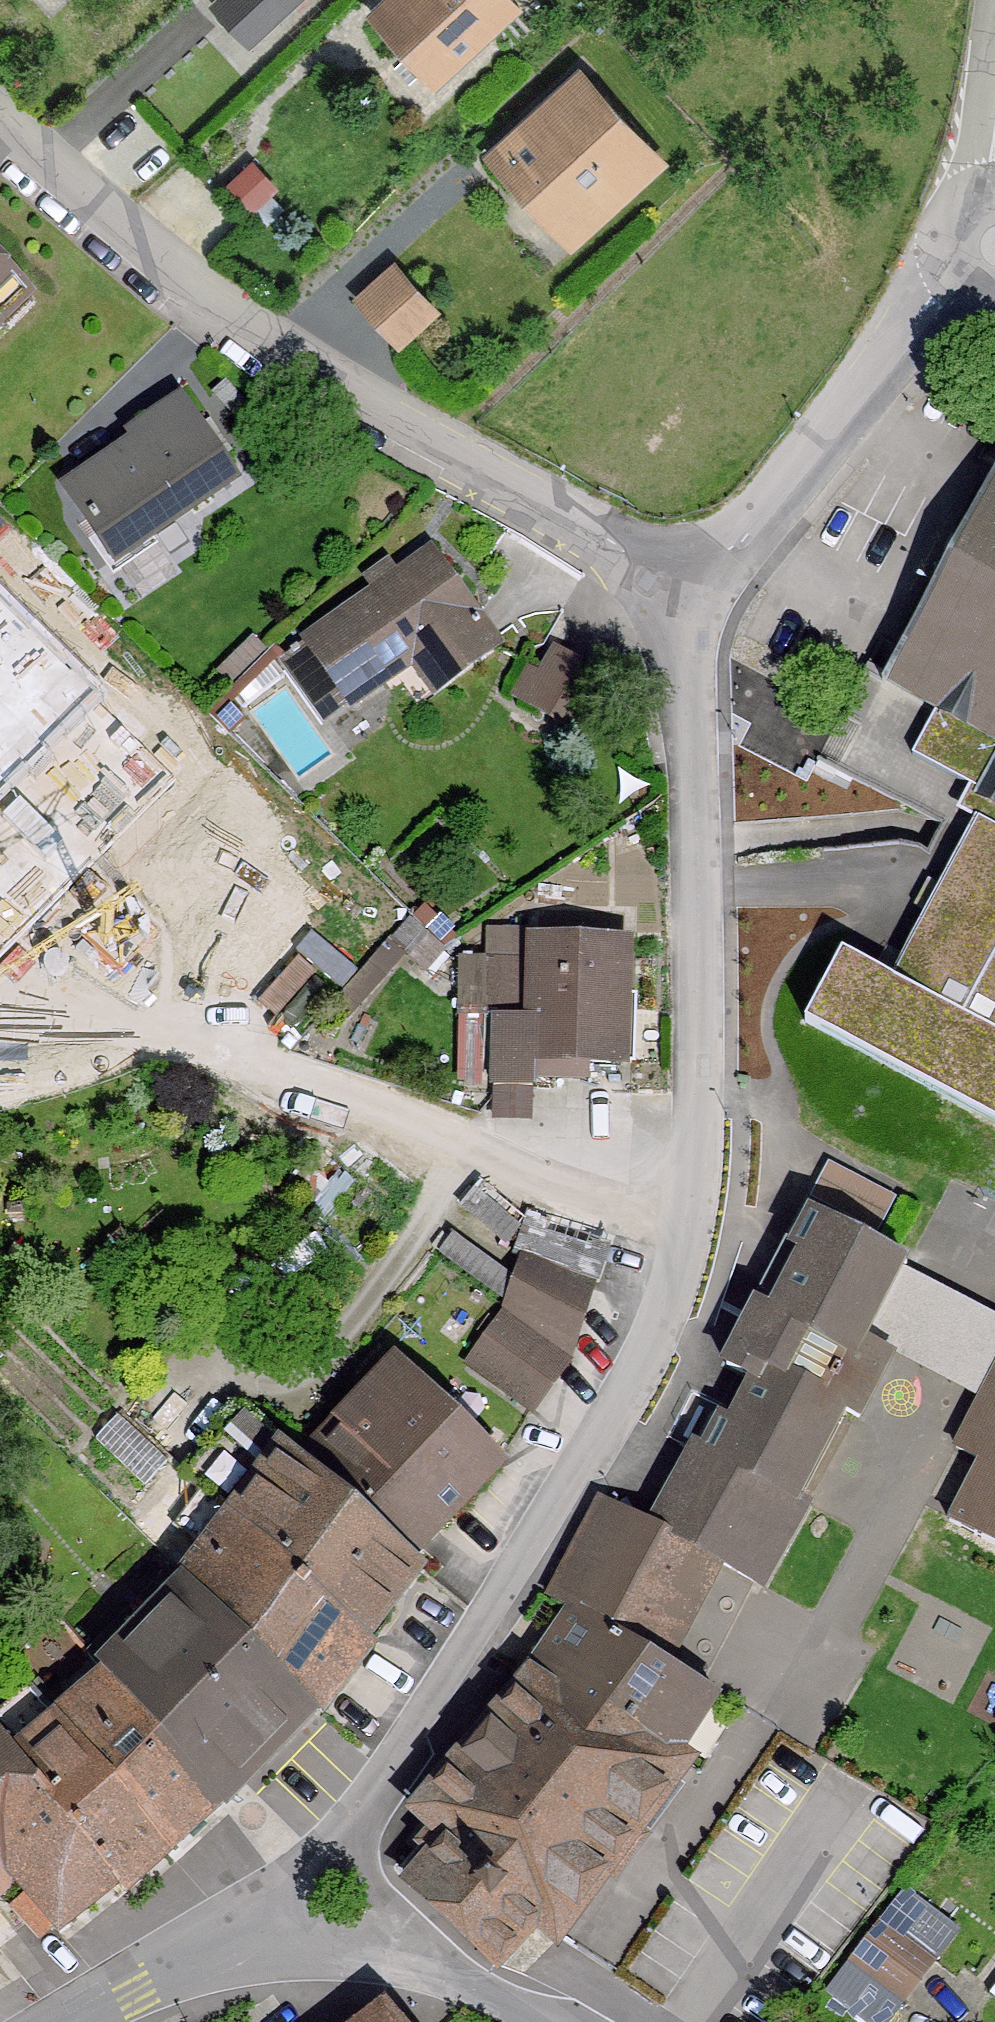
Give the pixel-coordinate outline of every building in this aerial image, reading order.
[(218,13),(250,48),(301,0),(232,0),(218,13)] [(513,0),(395,0),(375,18),(430,77),(513,0)] [(645,144),(587,80),(551,112),(534,112),(533,129),(498,161),(557,225),(583,201),(617,202),(619,168),(645,144)] [(398,343),(435,309),(395,265),(358,298),(398,343)] [(17,291),(25,299),(27,297),(0,269),(0,308),(17,291)] [(155,429),(67,489),(115,559),(233,479),(179,399),(148,420),(155,429)] [(882,684),(886,687),(892,676),(905,683),(904,685),(907,687),(909,685),(941,702),(912,755),(988,796),(983,804),(994,810),(994,472),(882,684)] [(431,552),(286,655),(326,720),(351,703),(352,703),(428,649),(450,680),(498,646),(431,552)] [(0,602),(0,768),(28,739),(41,752),(67,726),(45,704),(73,676),(0,602)] [(529,668),(513,693),(576,731),(605,682),(556,653),(542,676),(529,668)] [(983,804),(891,979),(842,953),(805,1022),(994,1123),(994,810),(983,804)] [(455,940),(424,909),(415,920),(443,948),(455,940)] [(443,951),(410,919),(391,941),(425,972),(443,951)] [(625,944),(535,941),(534,963),(488,962),(485,1019),(483,1072),(494,1073),(494,1087),(533,1088),(533,1071),(566,1072),(566,1074),(584,1075),(584,1062),(621,1063),(625,944)] [(696,1444),(695,1444),(649,1527),(605,1502),(554,1599),(661,1660),(712,1564),(763,1588),(810,1504),(795,1496),(841,1408),(859,1417),(891,1356),(859,1340),(899,1264),(905,1267),(907,1264),(802,1209),(752,1305),(756,1307),(725,1365),(757,1381),(734,1425),(712,1414),(696,1444)] [(507,1308),(571,1355),(602,1256),(546,1235),(550,1222),(529,1215),(515,1255),(524,1258),(507,1308)] [(521,1326),(485,1374),(533,1409),(569,1361),(521,1326)] [(289,1449),(287,1451),(419,1570),(421,1566),(409,1556),(498,1464),(395,1366),(336,1427),(304,1462),(289,1449)] [(956,1447),(988,1464),(958,1522),(951,1518),(949,1521),(994,1545),(994,1372),(956,1447)] [(419,1570),(287,1451),(289,1449),(244,1409),(186,1474),(202,1489),(229,1514),(236,1521),(365,1641),(419,1570)] [(145,1486),(168,1462),(118,1416),(96,1439),(145,1486)] [(202,1489),(186,1474),(183,1477),(184,1478),(178,1484),(194,1499),(174,1525),(202,1548),(229,1514),(202,1489)] [(236,1521),(193,1579),(315,1706),(365,1641),(236,1521)] [(102,1672),(110,1682),(217,1806),(222,1801),(310,1712),(315,1706),(193,1579),(189,1583),(172,1565),(87,1653),(103,1671),(102,1672)] [(661,1660),(554,1599),(552,1602),(571,1613),(529,1676),(519,1669),(517,1672),(527,1679),(619,1735),(630,1723),(678,1755),(718,1694),(703,1686),(680,1671),(661,1660)] [(527,1679),(517,1672),(515,1674),(525,1682),(416,1811),(435,1828),(399,1868),(413,1879),(409,1883),(496,1964),(536,1922),(556,1940),(609,1869),(615,1874),(643,1837),(637,1833),(689,1762),(678,1755),(630,1723),(619,1735),(527,1679)] [(61,1722),(41,1697),(39,1699),(166,1851),(217,1806),(110,1682),(61,1722)] [(28,1896),(14,1908),(38,1936),(52,1924),(60,1933),(71,1926),(69,1922),(86,1908),(87,1911),(94,1904),(93,1903),(112,1888),(121,1897),(129,1890),(127,1886),(166,1851),(39,1699),(41,1697),(31,1685),(27,1690),(0,1712),(0,1862),(14,1880),(28,1896)] [(14,1880),(0,1862),(0,1892),(14,1880)] [(831,1989),(874,2021),(883,2021),(953,1931),(904,1894),(831,1989)] [(392,2013),(381,2021),(399,2021),(392,2013)]
